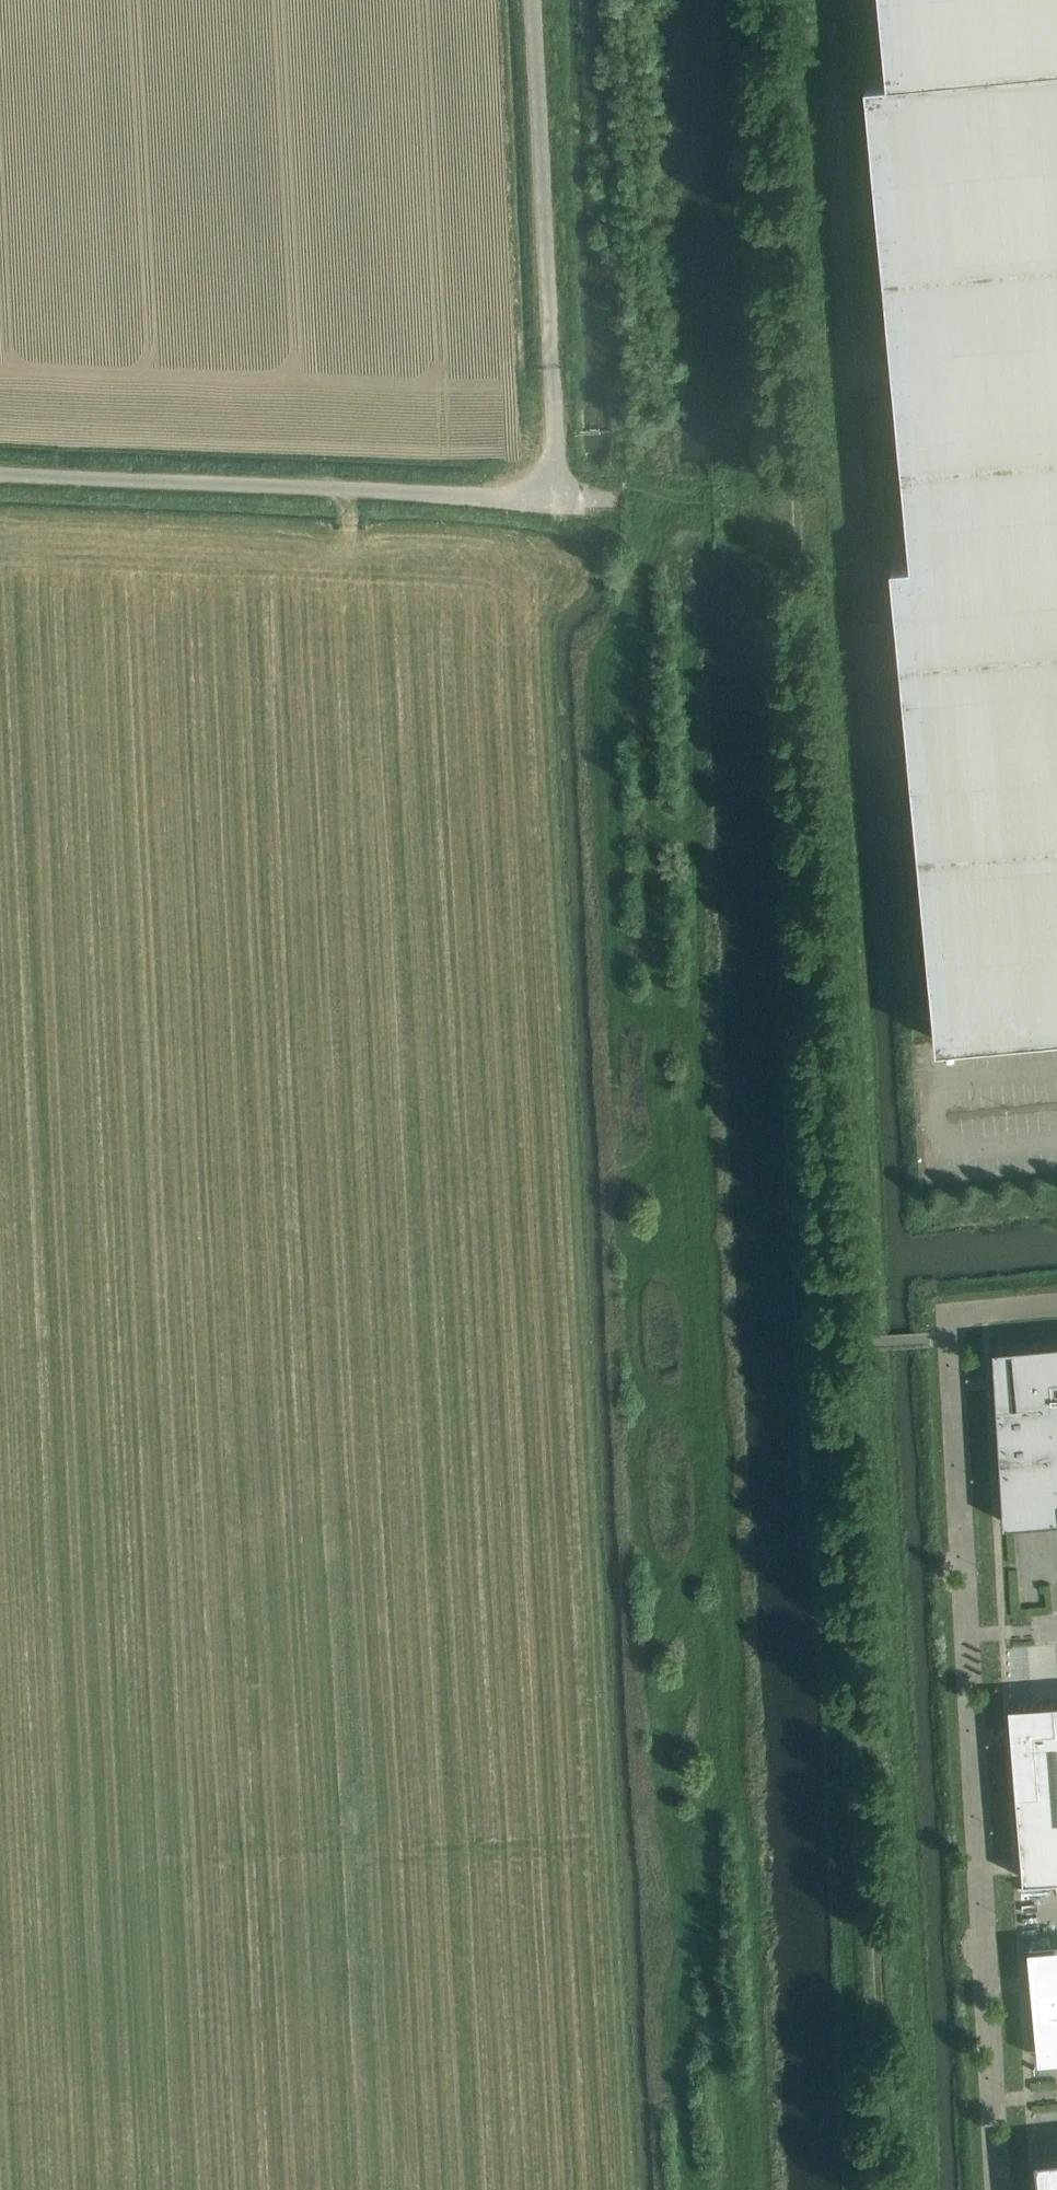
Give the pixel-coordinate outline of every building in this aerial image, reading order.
[(891,77),(869,79),(914,558),(895,560),(940,1041),(1056,1030),(1056,0),(883,0),(891,77)] [(1050,1343),(1049,1341),(995,1346),(996,1351),(1014,1349),(1019,1401),(999,1403),(1006,1522),(1056,1517),(1056,1343),(1050,1343)] [(1012,1704),(1027,1879),(1056,1877),(1056,1700),(1012,1704)] [(1030,1947),(1031,1959),(1032,1959),(1039,2044),(1040,2058),(1056,2057),(1056,1947),(1033,1949),(1032,1947),(1030,1947)] [(1039,2154),(1042,2189),(1056,2189),(1056,2152),(1039,2154)]
